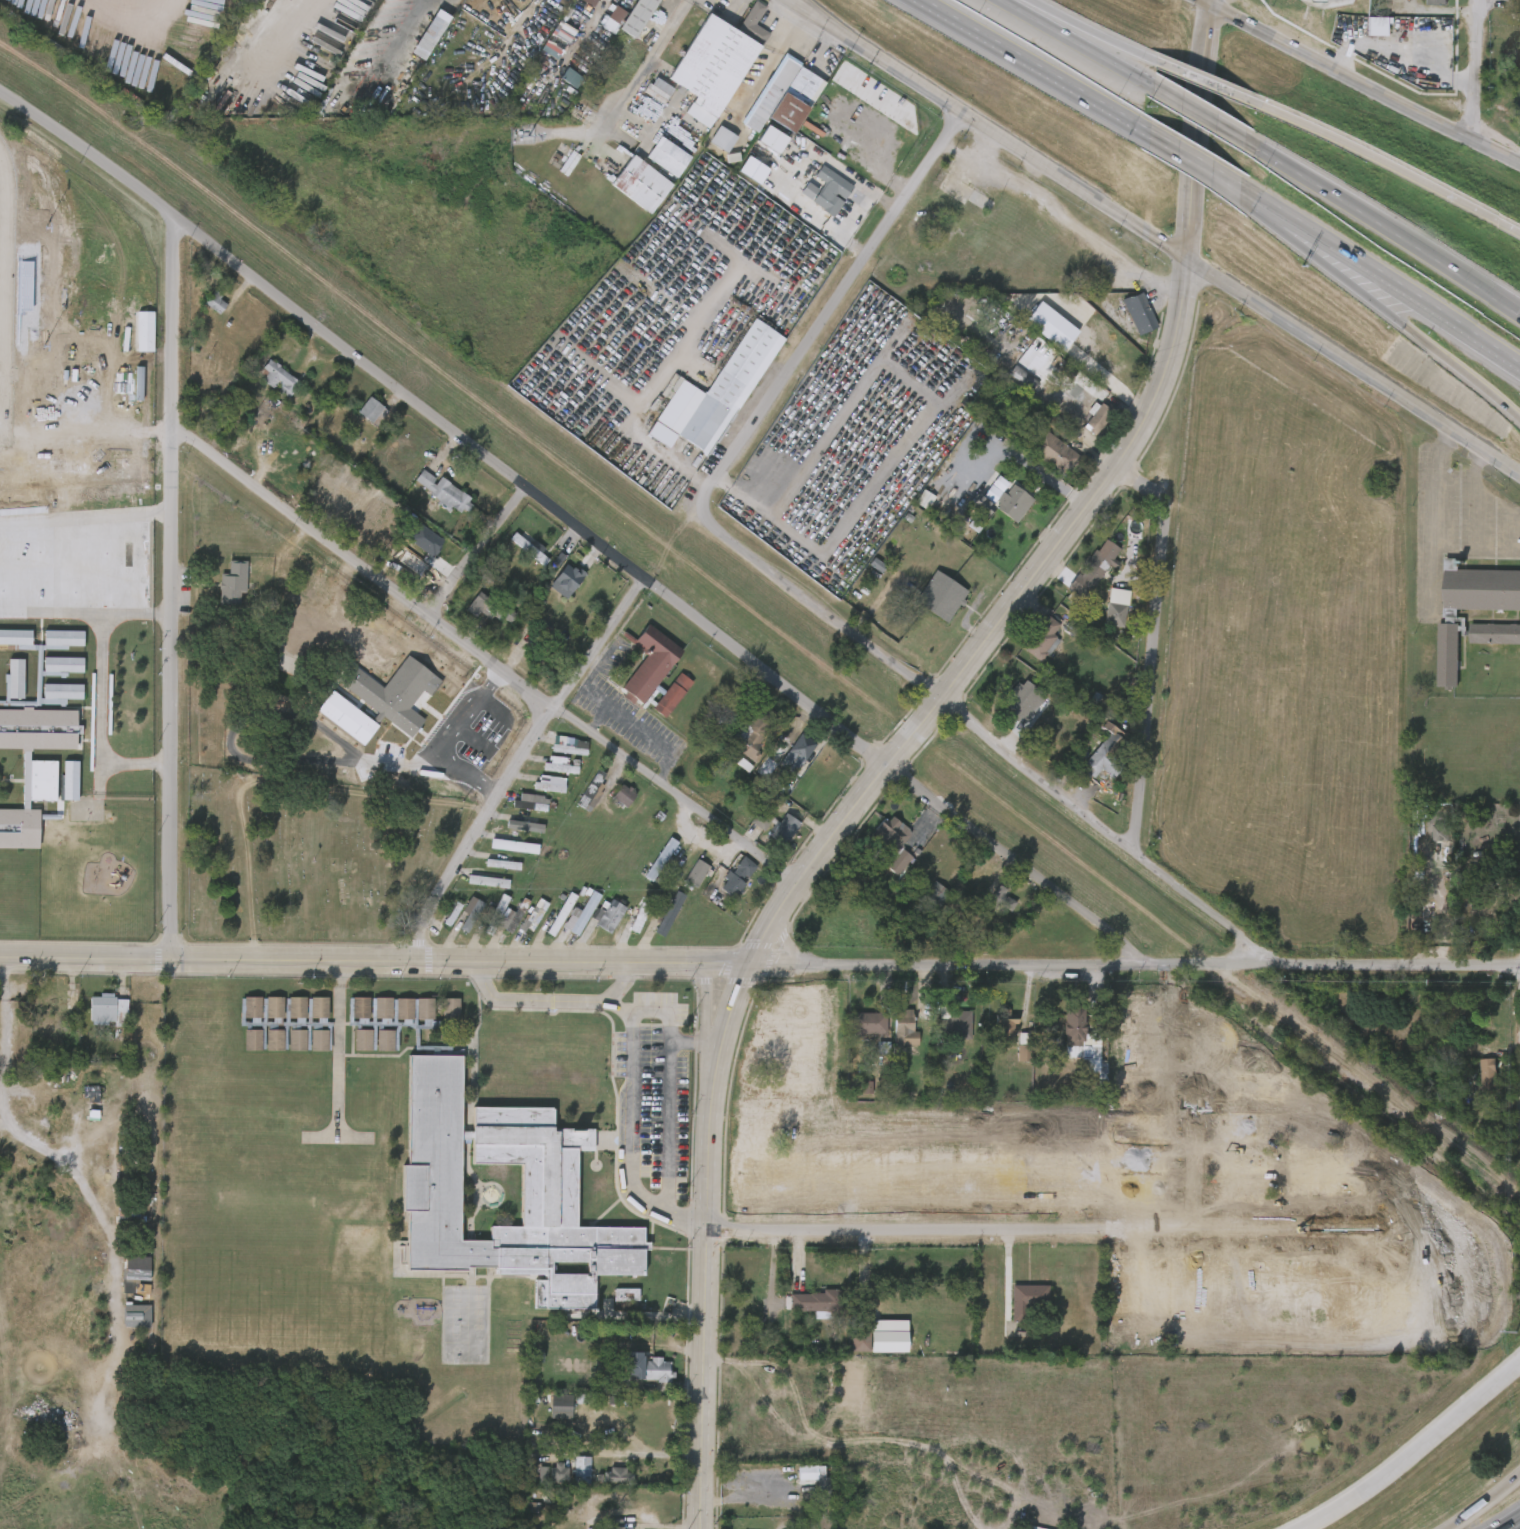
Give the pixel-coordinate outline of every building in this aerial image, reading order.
[(581,16),(590,0),(573,0),(568,9),(581,16)] [(626,14),(635,0),(658,0),(633,39),(617,28),(618,26),(605,17),(613,5),(626,14)] [(754,23),(768,33),(708,128),(683,112),(694,97),(664,78),(705,13),(732,32),(754,0),(765,6),(754,23)] [(1412,14),(1433,14),(1433,0),(1412,0),(1412,14)] [(613,19),(600,14),(590,37),(603,42),(613,19)] [(436,24),(425,17),(410,42),(421,49),(436,24)] [(1374,45),(1375,26),(1354,25),(1354,44),(1374,45)] [(824,82),(792,133),(766,116),(755,133),(739,122),(783,53),(800,64),(798,66),(824,82)] [(657,76),(676,89),(665,104),(644,91),(650,82),(653,84),(657,76)] [(661,97),(642,85),(635,97),(653,109),(661,97)] [(714,162),(724,145),(706,134),(696,150),(714,162)] [(688,157),(674,179),(643,158),(657,136),(688,157)] [(664,186),(678,166),(647,145),(633,165),(664,186)] [(667,186),(645,214),(606,183),(629,154),(668,185),(667,186)] [(849,195),(834,217),(824,210),(824,209),(812,202),(826,182),(815,175),(822,164),(855,186),(849,195)] [(841,194),(809,174),(802,184),(811,190),(806,198),(795,190),(787,202),(821,225),(831,210),(831,209),(841,194)] [(1157,326),(1141,335),(1123,300),(1142,290),(1158,326),(1157,326)] [(1109,308),(1124,345),(1144,336),(1129,300),(1109,308)] [(1065,340),(1028,309),(1011,329),(1049,360),(1065,340)] [(153,351),(137,351),(137,311),(154,311),(153,351)] [(786,339),(706,454),(654,418),(681,378),(705,393),(756,317),(786,339)] [(141,320),(125,320),(126,360),(142,360),(141,320)] [(269,359),(275,363),(276,362),(281,366),(280,367),(301,383),(297,389),(298,390),(295,394),(293,392),(289,398),(279,391),(282,388),(276,384),(273,388),(262,380),(265,376),(260,372),(269,359)] [(1040,383),(1033,391),(1009,372),(1015,364),(1040,383)] [(288,392),(257,366),(249,376),(255,381),(249,388),(260,397),(262,395),(277,407),(288,392)] [(1078,410),(1067,423),(1048,408),(1059,395),(1078,410)] [(389,412),(377,426),(358,411),(370,396),(389,412)] [(1094,401),(1098,405),(1101,402),(1106,406),(1108,403),(1116,409),(1095,434),(1083,424),(1090,415),(1085,411),(1094,401)] [(345,422),(365,435),(376,418),(355,405),(345,422)] [(1083,458),(1067,479),(1029,450),(1044,429),(1083,458)] [(1056,485),(1069,464),(1029,438),(1016,459),(1056,485)] [(433,483),(436,485),(442,477),(471,498),(468,502),(473,506),(468,512),(464,509),(461,513),(451,507),(448,511),(437,502),(439,500),(429,493),(431,492),(415,480),(423,469),(436,478),(433,483)] [(426,485),(424,488),(410,478),(401,490),(451,525),(462,510),(426,485)] [(1005,491),(993,507),(978,496),(989,480),(1005,491)] [(1003,531),(1020,509),(999,491),(981,513),(1003,531)] [(968,503),(979,511),(988,500),(977,492),(968,503)] [(1003,511),(1027,529),(1015,544),(1002,534),(1001,536),(981,521),(988,513),(996,519),(1003,511)] [(522,531),(543,548),(540,552),(548,559),(542,565),(508,537),(513,531),(518,535),(522,531)] [(1121,549),(1114,559),(1121,564),(1118,569),(1111,564),(1086,600),(1068,588),(1095,549),(1099,551),(1107,539),(1121,549)] [(1459,569),(1519,571),(1519,609),(1458,609),(1458,617),(1466,617),(1467,630),(1471,630),(1471,623),(1519,624),(1519,644),(1470,643),(1470,635),(1463,634),(1463,629),(1460,629),(1458,686),(1438,686),(1439,623),(1447,623),(1447,617),(1445,617),(1446,558),(1464,559),(1464,562),(1459,562),(1459,569)] [(247,561),(246,583),(254,583),(254,590),(246,589),(246,594),(239,593),(239,606),(220,605),(220,590),(219,590),(221,573),(229,573),(230,561),(247,561)] [(563,563),(570,567),(571,566),(575,569),(576,568),(583,572),(569,593),(561,588),(560,590),(551,581),(563,563)] [(233,601),(234,569),(217,569),(216,582),(208,582),(207,613),(227,614),(227,601),(233,601)] [(536,594),(554,607),(572,584),(554,570),(536,594)] [(969,591),(963,599),(966,602),(963,606),(961,605),(949,623),(911,599),(918,588),(923,591),(937,570),(969,591)] [(480,591),(503,608),(505,606),(517,615),(511,623),(500,615),(497,619),(493,616),(490,620),(479,613),(477,617),(467,609),(480,591)] [(1115,599),(1095,597),(1091,633),(1111,635),(1115,599)] [(1126,604),(1122,627),(1103,624),(1106,601),(1126,604)] [(464,626),(475,610),(464,602),(453,618),(464,626)] [(1058,637),(1057,638),(1061,641),(1050,656),(1048,655),(1043,662),(1024,647),(1032,636),(1035,638),(1042,629),(1040,628),(1049,616),(1061,625),(1054,634),(1058,637)] [(646,623),(681,650),(655,684),(663,690),(677,671),(690,682),(663,717),(650,707),(652,705),(647,701),(642,708),(639,706),(640,705),(634,700),(631,704),(620,696),(625,690),(620,686),(644,654),(619,635),(623,630),(634,639),(646,623)] [(1046,632),(1032,623),(1011,659),(1030,671),(1044,647),(1039,644),(1046,632)] [(42,706),(0,705),(0,699),(7,699),(6,673),(11,674),(11,658),(26,659),(25,698),(11,697),(11,700),(37,701),(39,651),(8,650),(8,644),(0,644),(0,629),(34,630),(34,645),(44,645),(41,698),(45,698),(45,684),(84,684),(84,699),(68,699),(68,704),(66,704),(66,705),(62,705),(62,704),(42,704),(42,706)] [(69,649),(46,648),(47,630),(86,630),(85,646),(69,645),(69,649)] [(1519,653),(1519,633),(1458,632),(1457,652),(1519,653)] [(24,712),(53,712),(53,707),(70,708),(70,693),(29,692),(29,684),(54,685),(54,681),(29,680),(30,653),(19,653),(20,638),(0,638),(0,653),(5,653),(5,658),(25,658),(24,712)] [(71,639),(32,639),(32,658),(55,658),(55,654),(71,654),(71,639)] [(442,682),(431,697),(424,691),(410,709),(425,720),(411,739),(383,717),(377,725),(379,727),(364,746),(318,711),(333,691),(372,721),(378,713),(375,711),(374,713),(370,710),(371,708),(338,682),(352,664),(383,688),(408,656),(442,682)] [(69,676),(46,676),(46,657),(85,657),(85,672),(69,672),(69,676)] [(31,665),(31,680),(70,680),(71,666),(31,665)] [(0,667),(0,713),(14,713),(14,708),(11,708),(13,667),(0,667)] [(1024,680),(1043,695),(1029,713),(1024,709),(1015,720),(1001,710),(1011,697),(1006,694),(1010,688),(1015,692),(1024,680)] [(303,720),(352,753),(366,732),(318,699),(303,720)] [(758,703),(777,715),(757,742),(759,744),(755,749),(758,751),(757,753),(760,756),(755,764),(740,753),(738,756),(729,750),(733,744),(724,737),(728,733),(731,736),(742,720),(745,722),(753,711),(750,710),(755,704),(757,705),(758,703)] [(42,848),(0,847),(0,807),(18,807),(20,805),(23,805),(27,807),(27,748),(0,748),(0,709),(26,709),(26,707),(36,707),(36,710),(80,710),(80,725),(85,725),(85,733),(80,733),(80,749),(34,748),(34,761),(61,761),(60,801),(33,801),(33,809),(43,809),(42,848)] [(1127,764),(1114,779),(1103,769),(1095,779),(1082,767),(1111,733),(1103,727),(1107,720),(1125,733),(1122,738),(1130,745),(1119,757),(1127,764)] [(1097,741),(1067,775),(1080,786),(1088,777),(1098,786),(1112,771),(1104,764),(1117,751),(1093,730),(1089,735),(1097,741)] [(815,743),(803,760),(788,750),(800,732),(815,743)] [(804,752),(788,741),(768,771),(783,782),(804,752)] [(540,761),(574,763),(575,747),(540,746),(540,761)] [(569,760),(569,766),(580,767),(579,775),(544,771),(545,763),(554,764),(555,758),(569,760)] [(764,769),(753,763),(742,781),(753,788),(764,769)] [(555,765),(534,764),(533,780),(565,781),(565,774),(555,774),(555,765)] [(603,774),(581,808),(574,804),(597,769),(603,774)] [(523,798),(551,801),(553,787),(525,783),(523,798)] [(623,802),(609,792),(600,806),(614,816),(623,802)] [(501,808),(500,816),(535,820),(536,805),(507,802),(506,809),(501,808)] [(801,821),(789,839),(788,838),(784,843),(769,833),(773,827),(776,829),(787,812),(801,821)] [(891,816),(910,831),(897,846),(910,856),(894,875),(885,867),(892,858),(873,842),(875,840),(869,834),(882,818),(887,821),(891,816)] [(738,830),(751,839),(759,827),(746,818),(738,830)] [(759,843),(774,852),(786,830),(771,821),(759,843)] [(899,865),(887,856),(899,841),(875,822),(858,844),(882,864),(873,874),(884,883),(899,865)] [(493,835),(530,842),(531,834),(495,827),(493,835)] [(1438,849),(1437,833),(1420,833),(1420,849),(1438,849)] [(642,891),(664,849),(655,844),(633,886),(642,891)] [(481,855),(496,856),(496,849),(481,848),(481,855)] [(755,866),(743,882),(745,883),(741,888),(743,890),(740,894),(737,892),(732,897),(720,888),(727,879),(723,876),(728,870),(731,872),(735,867),(734,866),(743,856),(755,866)] [(721,907),(732,892),(730,890),(743,874),(731,864),(706,895),(721,907)] [(508,871),(473,867),(472,874),(507,879),(508,871)] [(685,896),(696,873),(683,867),(672,890),(685,896)] [(1518,882),(1519,882),(1519,905),(1510,905),(1509,890),(1518,890),(1518,882)] [(496,895),(496,887),(456,884),(455,893),(496,895)] [(1001,896),(1004,897),(1005,896),(1015,902),(1010,912),(997,903),(994,909),(985,903),(997,884),(1005,889),(1001,896)] [(927,913),(936,899),(920,889),(911,904),(927,913)] [(990,904),(994,897),(983,892),(973,914),(996,925),(1003,910),(990,904)] [(563,903),(556,899),(534,941),(542,945),(563,903)] [(588,903),(580,899),(568,919),(561,915),(553,929),(560,932),(556,939),(565,944),(588,903)] [(651,945),(672,903),(663,899),(642,941),(651,945)] [(472,911),(458,904),(450,920),(455,922),(447,937),(456,942),(472,911)] [(1500,920),(1475,922),(1474,905),(1499,904),(1500,920)] [(536,912),(525,906),(507,937),(512,940),(517,931),(522,935),(536,912)] [(588,916),(579,931),(597,942),(613,916),(598,907),(592,918),(588,916)] [(614,942),(625,945),(637,909),(629,907),(626,916),(618,914),(612,932),(617,934),(614,942)] [(494,916),(486,935),(500,941),(512,913),(507,911),(503,921),(494,916)] [(1460,926),(1488,926),(1487,912),(1459,912),(1460,926)] [(113,993),(113,996),(115,996),(115,999),(127,999),(127,1027),(115,1026),(115,1022),(107,1021),(107,1025),(92,1025),(93,1020),(90,1020),(90,996),(100,996),(101,993),(113,993)] [(279,1018),(263,1018),(263,997),(280,997),(280,1018),(279,1018)] [(303,999),(302,1018),(285,1018),(285,997),(303,997),(303,999)] [(323,997),(323,1018),(306,1018),(307,997),(323,997)] [(456,998),(455,1024),(467,1032),(594,1033),(594,1051),(610,1051),(610,1063),(594,1063),(592,1225),(640,1226),(640,1240),(646,1241),(646,1248),(639,1248),(639,1274),(590,1273),(589,1307),(540,1307),(540,1274),(491,1273),(491,1266),(463,1266),(463,1269),(402,1268),(402,1212),(397,1212),(397,1166),(403,1166),(404,1054),(458,1055),(456,1238),(486,1239),(486,1225),(584,1225),(585,1178),(477,1177),(477,1156),(473,1156),(473,1149),(477,1149),(477,1128),(586,1129),(586,1080),(478,1079),(478,1059),(474,1059),(474,1052),(478,1052),(478,1036),(466,1035),(457,1029),(415,1029),(408,1026),(400,1026),(398,1032),(398,1050),(377,1050),(378,1030),(379,1030),(379,1025),(376,1025),(376,1050),(354,1049),(354,1029),(357,1029),(357,1025),(349,1025),(349,997),(370,997),(370,1017),(368,1017),(368,1021),(372,1021),(372,998),(431,998),(430,1021),(440,1021),(440,1019),(438,1019),(439,998),(456,998)] [(78,1005),(78,1032),(103,1032),(103,1034),(115,1035),(115,1004),(87,1004),(87,1005),(78,1005)] [(248,1005),(231,1005),(232,1026),(249,1025),(248,1005)] [(293,1005),(276,1005),(276,1026),(293,1025),(293,1005)] [(315,1026),(315,1005),(298,1005),(298,1026),(315,1026)] [(1082,1008),(1082,1025),(1084,1025),(1084,1029),(1083,1035),(1082,1035),(1082,1043),(1080,1043),(1080,1046),(1063,1046),(1063,1034),(1062,1034),(1063,1012),(1067,1013),(1067,1009),(1070,1009),(1070,1008),(1082,1008)] [(911,1009),(910,1032),(917,1032),(917,1045),(893,1045),(893,1009),(911,1009)] [(1008,1009),(1008,1014),(1016,1014),(1016,1025),(1014,1025),(1014,1033),(1012,1033),(1012,1048),(996,1047),(996,1024),(993,1025),(993,1014),(998,1014),(998,1009),(1008,1009)] [(884,1011),(884,1016),(886,1016),(886,1028),(884,1028),(884,1034),(861,1034),(861,1038),(849,1038),(850,1013),(876,1013),(876,1011),(884,1011)] [(962,1043),(934,1043),(934,1018),(949,1018),(948,1011),(970,1011),(970,1040),(962,1040),(962,1043)] [(1070,1016),(1051,1017),(1052,1066),(1071,1066),(1070,1016)] [(904,1054),(905,1038),(900,1038),(901,1018),(882,1017),(881,1053),(904,1054)] [(1002,1022),(996,1022),(996,1017),(985,1017),(984,1048),(990,1049),(990,1055),(1001,1056),(1002,1022)] [(873,1043),(873,1020),(840,1021),(841,1044),(873,1043)] [(303,1051),(286,1051),(286,1030),(303,1030),(303,1051)] [(325,1051),(307,1051),(307,1030),(325,1030),(325,1051)] [(249,1058),(248,1037),(232,1037),(232,1058),(249,1058)] [(254,1038),(254,1058),(270,1058),(270,1038),(254,1038)] [(293,1058),(293,1038),(276,1038),(277,1059),(293,1058)] [(315,1058),(315,1038),(297,1038),(298,1059),(315,1058)] [(1016,1041),(1005,1041),(1006,1053),(1016,1052),(1016,1041)] [(1004,1070),(1018,1070),(1018,1054),(1004,1054),(1004,1070)] [(1497,1090),(1481,1091),(1480,1059),(1496,1059),(1497,1090)] [(1485,1098),(1484,1066),(1468,1067),(1469,1099),(1485,1098)] [(1072,1080),(1085,1080),(1085,1089),(1092,1090),(1093,1068),(1073,1068),(1072,1080)] [(112,1288),(136,1289),(137,1266),(113,1265),(112,1288)] [(1028,1322),(1013,1322),(1013,1285),(1050,1285),(1050,1305),(1029,1305),(1028,1322)] [(839,1289),(839,1315),(829,1314),(829,1310),(788,1309),(788,1293),(821,1292),(821,1288),(839,1289)] [(112,1301),(126,1301),(126,1295),(137,1295),(137,1292),(112,1292),(112,1301)] [(1036,1293),(999,1293),(998,1328),(1015,1329),(1016,1313),(1035,1314),(1036,1293)] [(625,1309),(625,1296),(601,1296),(601,1308),(625,1309)] [(828,1297),(810,1297),(810,1301),(777,1301),(777,1319),(802,1318),(802,1326),(812,1326),(812,1320),(828,1320),(828,1297)] [(138,1313),(111,1312),(110,1334),(138,1335),(138,1313)] [(871,1351),(847,1351),(847,1347),(852,1346),(852,1332),(871,1331),(871,1351)] [(660,1356),(660,1361),(669,1361),(669,1371),(673,1371),(673,1377),(669,1377),(668,1382),(655,1382),(655,1379),(639,1379),(639,1360),(649,1360),(649,1356),(660,1356)] [(611,1382),(621,1382),(621,1388),(661,1389),(661,1379),(657,1379),(657,1369),(649,1369),(649,1367),(630,1366),(630,1360),(611,1359),(611,1382)] [(559,1403),(538,1402),(538,1414),(559,1415),(559,1403)] [(590,1484),(575,1484),(575,1457),(591,1457),(590,1484)] [(561,1488),(577,1489),(578,1464),(562,1464),(561,1488)] [(630,1467),(629,1482),(602,1482),(602,1472),(608,1472),(608,1466),(630,1467)] [(554,1471),(540,1470),(540,1475),(526,1474),(525,1488),(553,1488),(554,1471)] [(786,1487),(804,1487),(804,1473),(785,1474),(786,1487)] [(619,1527),(619,1528),(602,1528),(602,1519),(618,1520),(618,1522),(618,1527),(619,1527)]
